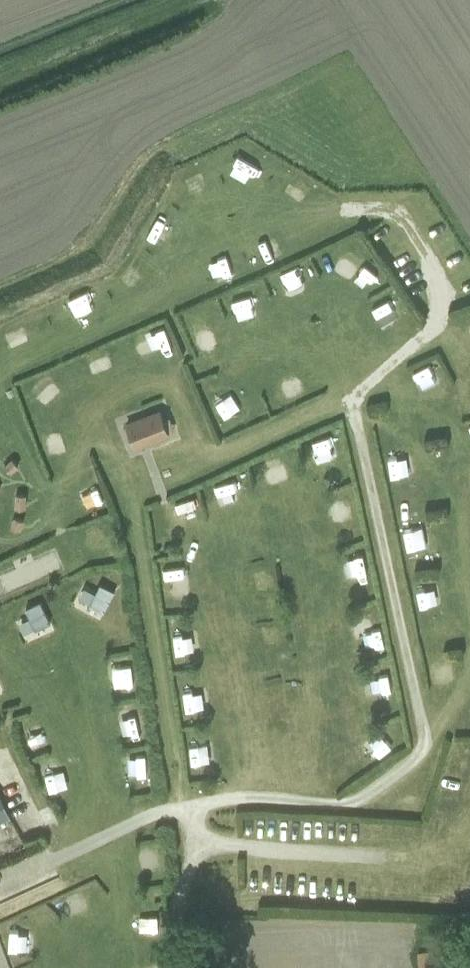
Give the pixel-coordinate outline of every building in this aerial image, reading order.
[(332,269),(358,275),(363,256),(336,250),(332,269)] [(374,320),(390,314),(385,299),(369,304),(374,320)] [(420,389),(438,379),(428,361),(410,371),(420,389)] [(125,424),(135,449),(170,435),(160,410),(125,424)] [(310,441),(316,461),(332,456),(326,436),(310,441)] [(289,472),(282,456),(260,466),(268,482),(289,472)] [(401,542),(427,541),(426,522),(400,523),(401,542)] [(338,558),(345,575),(365,567),(358,550),(338,558)] [(350,617),(353,634),(372,631),(369,614),(350,617)] [(389,672),(369,674),(372,695),(391,693),(389,672)] [(369,759),(386,754),(380,734),(363,740),(369,759)] [(143,756),(129,757),(130,774),(145,773),(143,756)] [(466,948),(416,952),(417,967),(468,967),(466,948)]
